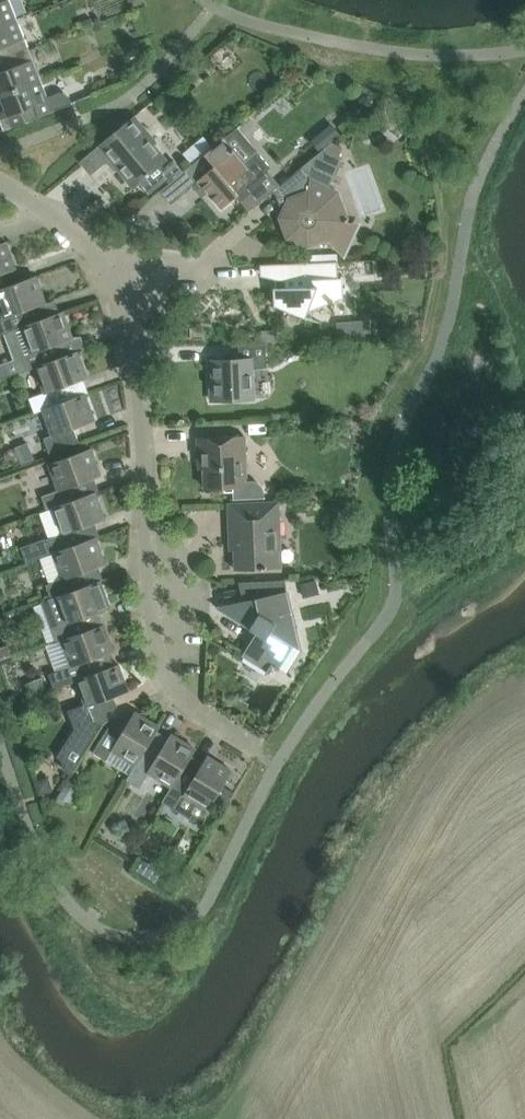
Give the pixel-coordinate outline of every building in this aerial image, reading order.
[(18,20),(10,0),(0,0),(0,26),(18,20)] [(29,50),(18,20),(0,26),(0,62),(29,50)] [(42,81),(29,50),(0,62),(0,93),(1,97),(42,81)] [(48,97),(42,81),(1,97),(6,108),(0,111),(0,121),(4,130),(72,103),(72,102),(71,102),(69,99),(69,98),(68,96),(66,95),(65,94),(63,93),(61,93),(60,92),(48,97)] [(170,158),(145,128),(141,130),(131,118),(99,145),(109,157),(108,158),(134,188),(140,182),(149,193),(166,179),(170,183),(182,173),(184,171),(174,160),(164,169),(161,165),(170,158)] [(193,164),(213,147),(204,136),(184,152),(193,164)] [(184,171),(182,173),(193,186),(199,181),(209,194),(222,209),(237,196),(249,211),(267,196),(255,181),(271,167),(257,150),(253,153),(243,162),(224,138),(213,147),(193,164),(184,171)] [(338,191),(330,187),(343,158),(339,156),(343,148),(331,142),(278,186),(289,199),(280,217),(288,238),(307,247),(328,239),(336,248),(349,220),(338,191)] [(16,268),(6,242),(0,244),(0,274),(16,268)] [(275,305),(275,306),(306,318),(309,310),(330,302),(330,303),(334,302),(334,301),(344,297),(343,276),(341,276),(341,277),(339,277),(338,261),(288,263),(289,287),(274,288),(275,305)] [(36,277),(36,275),(0,288),(0,290),(36,277)] [(63,312),(63,310),(28,323),(23,311),(46,303),(36,277),(0,290),(0,305),(4,317),(0,318),(0,335),(37,322),(63,312)] [(77,351),(77,350),(54,359),(50,346),(73,338),(63,312),(37,322),(0,335),(0,336),(6,333),(15,357),(0,363),(0,377),(1,379),(20,372),(77,351)] [(369,321),(353,322),(355,339),(370,338),(369,321)] [(211,400),(233,399),(254,399),(253,368),(268,367),(266,343),(238,344),(239,359),(225,359),(224,356),(215,356),(216,360),(212,360),(213,379),(210,380),(211,400)] [(82,394),(77,382),(87,378),(77,351),(20,372),(36,367),(45,392),(29,398),(35,412),(85,394),(85,393),(82,394)] [(85,394),(35,412),(43,409),(53,434),(44,438),(49,452),(79,441),(74,428),(95,420),(85,394)] [(247,480),(246,466),(245,435),(198,437),(199,454),(203,454),(205,487),(232,486),(234,498),(264,497),(264,490),(263,486),(261,484),(259,482),(256,480),(254,480),(247,480)] [(27,444),(15,449),(21,465),(33,461),(27,444)] [(54,508),(77,498),(72,486),(101,475),(91,448),(49,463),(59,489),(42,495),(47,510),(54,508)] [(46,541),(20,550),(25,564),(40,558),(51,554),(96,537),(95,537),(95,536),(81,541),(76,529),(96,522),(105,519),(95,492),(95,491),(77,498),(54,508),(47,510),(40,513),(49,538),(46,539),(46,541)] [(250,502),(228,503),(230,539),(234,539),(235,570),(275,568),(274,538),(281,537),(279,501),(250,502)] [(58,596),(81,587),(77,574),(105,564),(96,537),(51,554),(40,558),(49,583),(46,584),(51,597),(41,601),(42,602),(58,596)] [(86,630),(101,624),(97,612),(110,607),(100,580),(81,587),(58,596),(42,602),(56,641),(51,643),(51,644),(62,640),(86,630)] [(300,583),(303,597),(319,593),(316,580),(300,583)] [(257,633),(243,655),(267,670),(266,672),(267,672),(272,665),(279,669),(280,668),(279,667),(293,644),(294,645),(300,644),(288,592),(244,602),(250,628),(257,633)] [(90,674),(112,666),(107,653),(114,651),(104,623),(101,624),(86,630),(62,640),(51,644),(60,669),(49,673),(54,687),(90,674)] [(107,719),(106,715),(105,714),(109,706),(115,704),(113,696),(128,691),(118,663),(112,666),(90,674),(54,687),(54,688),(77,680),(85,705),(70,711),(76,727),(57,756),(62,759),(63,764),(62,768),(71,773),(100,726),(107,719)] [(135,764),(159,726),(135,711),(129,721),(122,717),(118,723),(110,725),(93,752),(106,760),(113,750),(135,764)] [(173,787),(190,758),(196,748),(171,733),(155,759),(144,753),(160,726),(159,726),(135,764),(126,779),(139,787),(149,772),(172,786),(173,787)] [(172,786),(162,801),(163,802),(176,809),(193,820),(202,818),(208,808),(209,809),(216,796),(228,803),(234,792),(223,785),(232,771),(207,756),(201,765),(190,758),(173,787),(172,786)] [(46,775),(34,778),(38,793),(50,790),(46,775)] [(59,796),(55,801),(65,808),(69,802),(80,786),(69,778),(58,795),(59,796)]
